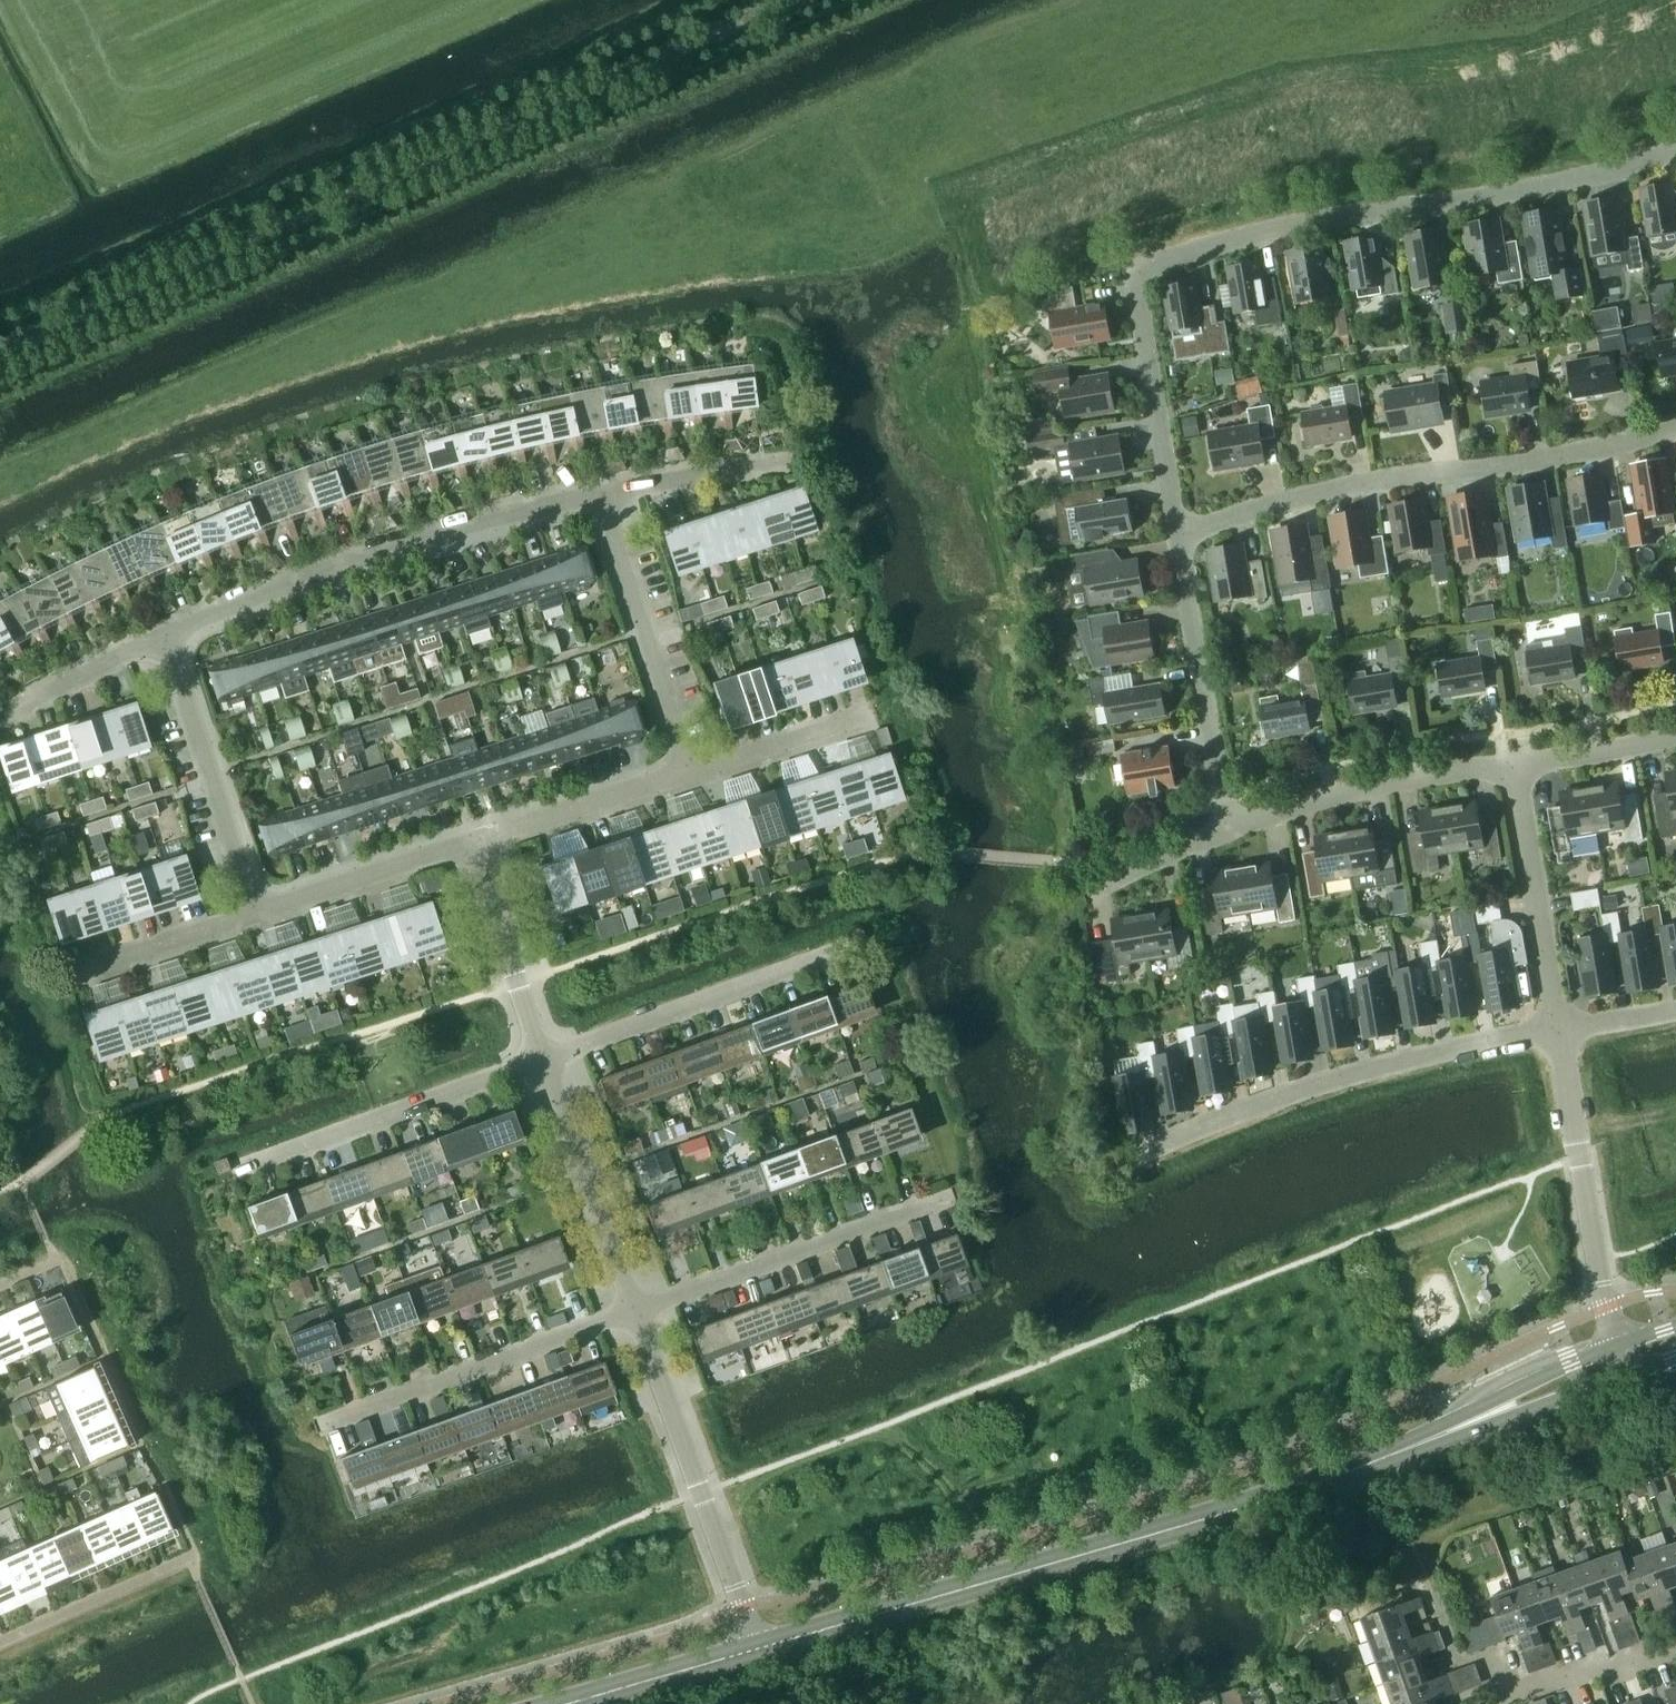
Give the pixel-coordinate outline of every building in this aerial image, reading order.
[(1642,188),(1650,236),(1675,232),(1675,202),(1674,202),(1671,183),(1642,188)] [(1626,251),(1629,271),(1644,269),(1639,237),(1624,239),(1617,197),(1585,202),(1594,256),(1626,251)] [(1569,271),(1558,209),(1524,215),(1535,278),(1555,275),(1559,298),(1583,294),(1579,269),(1569,271)] [(1500,220),(1465,226),(1473,274),(1497,270),(1499,284),(1524,280),(1519,251),(1505,254),(1500,220)] [(1432,230),(1406,235),(1415,289),(1426,287),(1434,293),(1439,285),(1450,283),(1442,236),(1433,237),(1432,230)] [(1382,269),(1377,236),(1346,242),(1354,290),(1358,289),(1360,297),(1381,294),(1381,296),(1400,293),(1395,266),(1382,269)] [(1323,247),(1289,253),(1297,298),(1315,295),(1316,299),(1332,297),(1331,294),(1332,293),(1331,286),(1330,285),(1323,247)] [(1260,262),(1228,268),(1236,313),(1256,310),(1259,326),(1283,322),(1277,291),(1265,293),(1260,262)] [(1166,287),(1174,338),(1204,333),(1195,282),(1166,287)] [(1073,287),(1043,301),(1046,316),(1052,315),(1057,347),(1111,338),(1105,305),(1077,309),(1073,287)] [(1653,297),(1655,313),(1675,310),(1675,295),(1675,294),(1653,297)] [(1465,301),(1442,304),(1447,333),(1469,330),(1465,301)] [(1210,307),(1216,349),(1230,346),(1223,305),(1210,307)] [(1618,307),(1592,312),(1596,332),(1622,328),(1618,307)] [(1346,308),(1335,310),(1340,337),(1350,336),(1346,308)] [(1528,334),(1523,335),(1520,340),(1520,345),(1530,344),(1528,334)] [(1615,365),(1629,362),(1625,335),(1599,340),(1602,357),(1569,363),(1575,398),(1619,390),(1615,365)] [(1664,378),(1675,376),(1675,339),(1658,343),(1664,378)] [(1405,349),(1400,355),(1400,362),(1413,361),(1412,348),(1405,349)] [(1393,427),(1393,429),(1442,421),(1440,408),(1453,406),(1446,361),(1431,363),(1435,386),(1387,394),(1387,396),(1393,395),(1398,426),(1393,427)] [(1485,399),(1487,415),(1531,408),(1529,390),(1542,388),(1538,361),(1510,366),(1512,379),(1483,383),(1483,385),(1487,384),(1489,398),(1485,399)] [(733,433),(738,408),(757,406),(753,365),(721,369),(730,433),(733,433)] [(1068,367),(1036,372),(1039,395),(1064,391),(1069,419),(1114,411),(1107,374),(1071,381),(1068,367)] [(1236,382),(1233,368),(1222,370),(1224,383),(1236,382)] [(726,434),(730,433),(721,369),(691,373),(700,437),(704,437),(708,412),(715,411),(726,434)] [(700,437),(691,373),(660,378),(671,442),(674,441),(679,417),(685,416),(696,438),(700,437)] [(1248,395),(1272,391),(1269,375),(1246,379),(1248,395)] [(667,442),(671,442),(660,378),(630,383),(641,446),(645,446),(649,422),(655,421),(667,442)] [(641,446),(630,383),(600,389),(612,452),(616,451),(619,427),(626,426),(637,447),(641,446)] [(1303,415),(1308,444),(1331,440),(1331,441),(1340,439),(1353,437),(1349,418),(1364,416),(1358,383),(1343,386),(1347,408),(1327,411),(1326,408),(1322,406),(1313,407),(1310,411),(1311,414),(1303,415)] [(608,453),(612,452),(600,389),(570,394),(583,458),(586,457),(589,433),(596,431),(608,453)] [(1261,395),(1263,406),(1271,405),(1269,393),(1261,395)] [(583,458),(570,394),(539,401),(553,464),(557,463),(560,439),(566,437),(579,459),(583,458)] [(550,465),(553,464),(539,401),(509,408),(524,471),(528,470),(530,445),(537,444),(550,465)] [(1213,435),(1210,435),(1215,467),(1236,464),(1237,466),(1243,465),(1243,466),(1265,462),(1262,440),(1276,437),(1271,405),(1263,406),(1248,409),(1251,426),(1231,429),(1231,432),(1229,432),(1225,430),(1216,431),(1213,435)] [(521,472),(524,471),(509,408),(479,415),(495,478),(499,477),(501,452),(507,451),(521,472)] [(470,484),(472,460),(478,458),(492,479),(495,478),(479,415),(450,423),(466,485),(470,484)] [(1198,416),(1183,418),(1186,437),(1201,435),(1198,416)] [(1056,418),(1029,422),(1030,433),(1058,429),(1056,418)] [(463,486),(466,485),(450,423),(420,431),(438,494),(441,493),(443,468),(449,466),(463,486)] [(413,501),(414,476),(420,474),(434,495),(438,494),(420,431),(391,440),(409,502),(413,501)] [(1030,451),(1066,445),(1064,431),(1028,437),(1030,451)] [(1073,444),(1079,480),(1124,473),(1118,436),(1073,444)] [(736,439),(731,440),(732,453),(743,451),(736,439)] [(405,503),(409,502),(391,440),(361,449),(380,511),(384,510),(385,485),(391,483),(405,503)] [(732,453),(731,440),(725,440),(721,454),(732,453)] [(677,447),(671,448),(674,461),(685,459),(677,447)] [(674,461),(671,448),(666,449),(663,463),(674,461)] [(377,512),(380,511),(361,449),(332,459),(352,520),(356,519),(356,494),(362,492),(377,512)] [(619,457),(613,459),(615,471),(626,469),(619,457)] [(349,521),(352,520),(332,459),(303,468),(324,530),(327,528),(327,504),(334,502),(349,521)] [(615,471),(613,459),(607,460),(605,473),(615,471)] [(1635,466),(1634,466),(1642,515),(1629,517),(1633,545),(1655,541),(1650,515),(1674,511),(1665,461),(1664,461),(1665,466),(1636,471),(1635,466)] [(320,531),(324,530),(303,468),(274,479),(296,540),(299,538),(299,514),(305,511),(320,531)] [(1569,480),(1577,526),(1609,521),(1611,530),(1626,528),(1622,500),(1606,502),(1602,474),(1569,480)] [(296,540),(274,479),(245,490),(268,550),(272,549),(271,524),(277,522),(292,541),(296,540)] [(503,483),(497,484),(500,497),(511,494),(503,483)] [(500,497),(497,484),(491,486),(489,500),(500,497)] [(1544,484),(1509,490),(1518,540),(1552,534),(1554,549),(1568,546),(1564,519),(1551,521),(1544,484)] [(801,487),(778,495),(791,535),(815,527),(802,486),(800,486),(801,487)] [(264,552),(268,550),(245,490),(216,501),(240,561),(243,560),(242,535),(249,533),(264,552)] [(1080,493),(1065,495),(1073,541),(1134,531),(1128,498),(1082,506),(1080,493)] [(1450,499),(1460,560),(1462,560),(1461,554),(1492,549),(1494,558),(1509,556),(1503,522),(1490,524),(1485,493),(1450,499)] [(791,535),(778,495),(756,502),(769,542),(791,535)] [(445,498),(440,500),(443,512),(454,509),(445,498)] [(1425,500),(1390,505),(1398,552),(1428,547),(1430,556),(1447,553),(1442,520),(1428,522),(1425,500)] [(240,561),(216,501),(188,513),(213,572),(216,571),(215,546),(221,544),(237,562),(240,561)] [(756,502),(733,510),(746,549),(769,542),(756,502)] [(746,549),(733,510),(710,517),(723,557),(746,549)] [(209,574),(213,572),(188,513),(159,525),(185,584),(189,582),(187,558),(193,555),(209,574)] [(389,515),(383,517),(387,529),(397,526),(389,515)] [(1365,516),(1332,521),(1337,551),(1335,552),(1337,564),(1339,564),(1339,567),(1358,564),(1361,579),(1390,574),(1385,542),(1370,544),(1365,516)] [(386,529),(382,517),(373,519),(376,531),(386,529)] [(710,517),(687,525),(700,564),(723,557),(710,517)] [(159,525),(131,537),(158,596),(161,594),(159,570),(165,567),(182,585),(185,584),(159,525)] [(677,572),(700,564),(687,525),(665,532),(664,530),(663,531),(677,572)] [(1308,526),(1273,532),(1281,582),(1311,577),(1313,591),(1332,588),(1327,557),(1313,559),(1308,526)] [(330,548),(326,536),(321,538),(320,552),(330,548)] [(154,598),(158,596),(131,537),(103,550),(131,609),(134,607),(132,582),(138,580),(154,598)] [(558,554),(548,557),(561,593),(570,590),(571,595),(591,588),(577,542),(556,549),(558,554)] [(1244,546),(1209,552),(1217,600),(1251,594),(1252,600),(1268,597),(1263,566),(1248,569),(1244,546)] [(131,609),(103,550),(76,563),(104,621),(107,620),(104,595),(110,592),(127,610),(131,609)] [(1144,595),(1139,560),(1112,565),(1109,550),(1072,556),(1075,572),(1085,570),(1091,604),(1144,595)] [(275,554),(270,556),(275,569),(285,565),(275,554)] [(275,569),(270,556),(265,558),(264,572),(275,569)] [(548,557),(524,565),(536,601),(540,612),(565,604),(561,593),(548,557)] [(100,623),(104,621),(76,563),(48,577),(77,635),(81,633),(77,609),(83,606),(100,623)] [(500,572),(512,609),(536,601),(524,565),(500,572)] [(807,582),(819,578),(815,566),(803,570),(807,582)] [(1437,582),(1450,580),(1448,568),(1435,570),(1437,582)] [(807,582),(803,570),(792,574),(795,585),(807,582)] [(487,617),(512,609),(500,572),(476,580),(487,617)] [(74,637),(77,635),(48,577),(21,591),(51,648),(54,647),(50,622),(56,619),(74,637)] [(215,578),(210,581),(210,595),(220,590),(215,578)] [(487,617),(476,580),(451,588),(463,625),(467,635),(491,627),(487,617)] [(762,596),(773,593),(770,581),(758,585),(762,596)] [(762,596),(758,585),(746,588),(750,600),(762,596)] [(821,586),(809,590),(813,602),(825,598),(821,586)] [(451,588),(427,596),(439,632),(463,625),(451,588)] [(813,602),(809,590),(797,594),(801,606),(813,602)] [(51,648),(21,591),(0,602),(0,618),(24,663),(28,661),(24,636),(29,633),(47,650),(51,648)] [(439,632),(427,596),(402,604),(419,655),(444,647),(439,632)] [(717,611),(728,607),(724,596),(713,599),(717,611)] [(717,611),(713,599),(701,603),(705,615),(717,611)] [(166,600),(161,602),(166,614),(176,610),(166,600)] [(775,601),(763,605),(767,617),(779,613),(775,601)] [(767,617),(763,605),(752,609),(755,620),(767,617)] [(1482,607),(1465,610),(1467,623),(1484,620),(1482,607)] [(391,608),(365,616),(381,666),(407,658),(391,608)] [(1155,657),(1149,621),(1122,626),(1119,611),(1088,617),(1093,640),(1106,638),(1111,665),(1155,657)] [(1621,669),(1666,661),(1666,660),(1664,660),(1662,647),(1675,644),(1675,643),(1671,612),(1656,615),(1659,632),(1634,636),(1633,628),(1615,631),(1617,639),(1616,639),(1621,669)] [(381,666),(365,616),(341,624),(357,674),(381,666)] [(729,616),(718,620),(722,632),(733,628),(729,616)] [(24,663),(0,618),(0,649),(3,648),(21,664),(24,663)] [(722,632),(718,620),(706,623),(710,635),(722,632)] [(579,647),(587,644),(580,623),(572,625),(579,647)] [(317,632),(329,668),(333,682),(357,674),(341,624),(317,632)] [(112,625),(107,628),(113,639),(123,634),(112,625)] [(1575,674),(1573,662),(1588,660),(1582,625),(1566,628),(1567,638),(1553,640),(1555,649),(1546,651),(1544,642),(1543,642),(1527,645),(1533,683),(1578,676),(1577,674),(1575,674)] [(103,644),(113,639),(107,628),(102,630),(103,644)] [(556,631),(548,633),(555,655),(563,652),(556,631)] [(305,676),(329,668),(317,632),(293,640),(305,676)] [(555,655),(548,633),(540,636),(547,657),(555,655)] [(850,640),(828,647),(841,687),(865,679),(851,638),(850,638),(850,640)] [(1405,660),(1402,661),(1398,638),(1386,640),(1392,675),(1367,680),(1366,671),(1348,674),(1355,712),(1400,704),(1399,703),(1397,703),(1395,690),(1409,687),(1405,660)] [(1481,659),(1438,666),(1443,695),(1488,688),(1488,686),(1486,686),(1484,673),(1498,670),(1493,638),(1478,641),(1481,659)] [(304,676),(305,676),(293,640),(268,648),(280,684),(282,684),(286,697),(309,690),(304,676)] [(507,647),(499,649),(506,671),(514,668),(507,647)] [(818,694),(841,687),(828,647),(805,655),(818,694)] [(256,692),(280,684),(268,648),(244,656),(256,692)] [(506,671),(499,649),(491,652),(498,673),(506,671)] [(589,653),(580,656),(587,677),(596,675),(589,653)] [(247,695),(256,692),(244,656),(235,659),(233,654),(213,661),(228,706),(248,700),(247,695)] [(805,655),(782,662),(795,702),(818,694),(805,655)] [(564,661),(556,664),(563,685),(571,683),(564,661)] [(459,662),(451,665),(458,687),(466,684),(459,662)] [(772,709),(795,702),(782,662),(759,669),(772,709)] [(563,685),(556,664),(548,666),(555,688),(563,685)] [(458,687),(451,665),(443,668),(450,689),(458,687)] [(33,666),(28,669),(34,680),(44,675),(33,666)] [(34,680),(28,669),(23,671),(24,685),(34,680)] [(759,669),(736,677),(750,717),(772,709),(759,669)] [(1133,673),(1105,677),(1107,691),(1135,687),(1133,673)] [(516,677),(508,679),(515,701),(523,698),(516,677)] [(726,724),(750,717),(736,677),(714,684),(714,683),(713,683),(726,724)] [(1107,704),(1110,724),(1166,715),(1161,683),(1106,693),(1104,677),(1089,680),(1094,706),(1107,704)] [(515,701),(508,679),(500,682),(507,704),(515,701)] [(396,683),(388,685),(395,707),(403,704),(396,683)] [(395,707),(388,685),(380,688),(387,710),(395,707)] [(1278,696),(1261,698),(1268,736),(1312,729),(1312,727),(1310,727),(1308,714),(1322,711),(1317,685),(1302,687),(1304,700),(1280,704),(1278,696)] [(468,693),(460,695),(467,717),(475,714),(468,693)] [(439,719),(465,710),(460,695),(434,703),(439,719)] [(608,707),(598,711),(610,747),(620,744),(621,749),(641,742),(626,696),(606,703),(608,707)] [(346,723),(355,720),(348,699),(340,701),(346,723)] [(339,725),(346,723),(340,701),(332,704),(339,725)] [(135,704),(113,711),(126,751),(149,743),(136,702),(135,703),(135,704)] [(113,711),(90,719),(103,758),(126,751),(113,711)] [(598,711),(574,718),(586,755),(610,747),(598,711)] [(405,713),(397,716),(404,737),(412,734),(405,713)] [(300,714),(292,717),(299,739),(307,736),(300,714)] [(404,737),(397,716),(389,718),(396,740),(404,737)] [(299,739),(292,717),(284,720),(291,741),(299,739)] [(574,718),(550,726),(562,763),(586,755),(574,718)] [(90,719),(67,726),(80,766),(103,758),(90,719)] [(266,749),(274,746),(267,725),(259,728),(266,749)] [(67,726),(44,734),(57,773),(80,766),(67,726)] [(550,726),(526,734),(537,771),(562,763),(550,726)] [(892,743),(886,727),(876,730),(882,747),(892,743)] [(357,729),(349,731),(356,753),(364,750),(357,729)] [(356,753),(349,731),(341,734),(348,755),(356,753)] [(44,734),(21,741),(34,781),(57,773),(44,734)] [(526,734),(501,742),(513,778),(537,771),(526,734)] [(280,735),(272,738),(274,746),(283,744),(280,735)] [(1115,738),(1093,742),(1095,755),(1117,751),(1115,738)] [(34,781),(21,741),(0,748),(0,756),(11,789),(34,781)] [(501,742),(477,750),(489,786),(513,778),(501,742)] [(309,744),(301,747),(308,768),(316,766),(309,744)] [(1177,786),(1170,746),(1152,749),(1152,748),(1143,749),(1144,751),(1122,754),(1128,794),(1150,791),(1151,792),(1160,791),(1159,789),(1177,786)] [(308,768),(301,747),(293,750),(300,771),(308,768)] [(464,794),(489,786),(477,750),(452,758),(464,794)] [(859,764),(873,806),(903,796),(889,754),(859,764)] [(277,755),(269,758),(276,779),(284,776),(277,755)] [(440,762),(415,770),(427,807),(452,799),(440,762)] [(830,773),(844,815),(873,806),(859,764),(830,773)] [(379,822),(403,814),(391,778),(387,765),(363,773),(367,786),(379,822)] [(427,807),(415,770),(391,778),(403,814),(427,807)] [(1675,817),(1675,771),(1666,773),(1671,802),(1656,804),(1662,838),(1675,836),(1675,828),(1674,817),(1675,817)] [(802,782),(817,824),(844,815),(830,773),(802,782)] [(141,798),(153,794),(149,782),(137,786),(141,798)] [(773,792),(787,834),(817,824),(802,782),(773,792)] [(1590,787),(1597,832),(1625,827),(1628,842),(1643,839),(1638,803),(1622,806),(1618,782),(1590,787)] [(141,798),(137,786),(125,790),(129,801),(141,798)] [(367,786),(343,794),(354,830),(379,822),(367,786)] [(1569,837),(1597,832),(1590,787),(1561,792),(1565,816),(1550,818),(1556,854),(1572,851),(1569,837)] [(773,792),(744,801),(758,843),(787,834),(773,792)] [(354,830),(343,794),(319,802),(330,838),(354,830)] [(95,813),(107,809),(103,797),(91,801),(95,813)] [(95,813),(91,801),(79,804),(83,816),(95,813)] [(758,843),(744,801),(715,810),(729,853),(758,843)] [(155,802),(143,806),(147,818),(159,814),(155,802)] [(319,802),(294,809),(305,846),(330,838),(319,802)] [(1449,806),(1456,851),(1484,847),(1487,861),(1502,858),(1496,823),(1481,825),(1477,802),(1449,806)] [(136,821),(147,818),(143,806),(132,809),(136,821)] [(1438,854),(1456,851),(1449,806),(1420,811),(1425,840),(1410,843),(1415,873),(1440,868),(1438,854)] [(305,846),(294,809),(285,813),(283,808),(263,814),(278,860),(298,854),(297,849),(305,846)] [(715,810),(687,820),(700,862),(729,853),(715,810)] [(49,827),(61,824),(57,812),(45,816),(49,827)] [(49,827),(45,816),(34,819),(38,831),(49,827)] [(110,816),(98,820),(102,832),(113,828),(110,816)] [(102,832),(98,820),(86,824),(90,836),(102,832)] [(700,862),(687,820),(658,829),(672,871),(700,862)] [(1373,827),(1345,832),(1352,877),(1380,872),(1382,886),(1398,884),(1392,848),(1377,851),(1373,827)] [(26,835),(24,828),(17,830),(19,837),(20,837),(25,835),(26,835)] [(658,829),(629,839),(643,881),(672,871),(658,829)] [(64,831),(53,835),(56,846),(68,843),(64,831)] [(1324,881),(1352,877),(1345,832),(1316,836),(1320,860),(1305,863),(1311,898),(1326,896),(1324,881)] [(56,846),(53,835),(41,838),(45,850),(56,846)] [(643,881),(629,839),(600,848),(614,890),(643,881)] [(857,853),(866,850),(863,839),(854,842),(857,853)] [(857,853),(854,842),(842,846),(846,856),(857,853)] [(600,848),(571,857),(585,899),(614,890),(600,848)] [(185,856),(162,863),(175,903),(199,896),(186,854),(184,855),(185,856)] [(585,899),(571,857),(542,867),(556,909),(585,899)] [(806,858),(796,862),(799,871),(809,868),(806,858)] [(799,871),(796,862),(785,865),(789,875),(799,871)] [(162,863),(139,871),(152,911),(175,903),(162,863)] [(1242,867),(1250,912),(1278,908),(1280,922),(1296,919),(1290,883),(1275,886),(1271,863),(1242,867)] [(751,872),(756,888),(771,883),(766,867),(751,872)] [(1221,917),(1250,912),(1242,867),(1214,872),(1218,896),(1202,898),(1208,934),(1224,931),(1221,917)] [(139,871),(116,878),(129,918),(152,911),(139,871)] [(440,875),(423,881),(427,894),(444,889),(440,875)] [(116,878),(93,885),(107,925),(129,918),(116,878)] [(691,888),(696,906),(711,902),(706,884),(691,888)] [(93,885),(71,893),(84,933),(107,925),(93,885)] [(722,888),(710,892),(713,900),(725,896),(722,888)] [(1575,912),(1576,912),(1602,908),(1598,889),(1572,893),(1575,912)] [(60,941),(84,933),(71,893),(49,900),(48,898),(47,899),(60,941)] [(1618,895),(1604,897),(1606,909),(1620,907),(1618,895)] [(679,896),(653,905),(658,919),(684,911),(679,896)] [(432,903),(402,912),(416,954),(445,945),(432,903)] [(1535,999),(1524,935),(1523,933),(1522,930),(1521,928),(1520,926),(1518,925),(1516,923),(1514,922),(1512,921),(1510,920),(1508,920),(1505,920),(1503,920),(1500,903),(1474,907),(1483,960),(1482,960),(1491,1006),(1492,1006),(1492,1005),(1494,1005),(1495,1010),(1514,1007),(1513,1002),(1517,1001),(1517,1000),(1511,966),(1527,963),(1533,997),(1531,998),(1531,999),(1533,998),(1533,999),(1535,999)] [(1646,929),(1648,929),(1649,936),(1664,934),(1672,977),(1672,978),(1675,978),(1675,924),(1665,926),(1661,904),(1643,908),(1646,929)] [(1467,963),(1482,960),(1483,960),(1474,907),(1458,910),(1466,956),(1442,961),(1443,969),(1441,970),(1449,1014),(1450,1014),(1450,1012),(1476,1008),(1475,1007),(1467,963)] [(1141,914),(1149,959),(1168,956),(1170,970),(1195,965),(1190,936),(1175,939),(1170,910),(1141,914)] [(373,922),(387,964),(416,954),(402,912),(373,922)] [(1658,989),(1649,936),(1648,929),(1646,929),(1623,933),(1620,912),(1603,914),(1606,935),(1608,944),(1623,941),(1630,985),(1630,986),(1655,981),(1657,989),(1658,989)] [(1130,962),(1149,959),(1141,914),(1113,919),(1118,948),(1103,951),(1108,982),(1124,980),(1123,975),(1132,974),(1130,962)] [(1603,914),(1602,915),(1606,936),(1579,940),(1580,941),(1588,989),(1588,990),(1592,989),(1593,995),(1612,992),(1611,986),(1613,986),(1614,988),(1615,988),(1608,944),(1606,935),(1603,914)] [(635,918),(625,921),(628,929),(638,926),(635,918)] [(373,922),(344,931),(358,973),(387,964),(373,922)] [(853,944),(860,941),(866,940),(861,927),(849,932),(853,944)] [(316,940),(329,982),(358,973),(344,931),(316,940)] [(562,933),(549,937),(553,948),(565,944),(562,933)] [(316,940),(287,950),(301,992),(329,982),(316,940)] [(1426,972),(1441,970),(1443,969),(1442,961),(1438,940),(1420,943),(1424,965),(1400,969),(1402,979),(1400,980),(1408,1024),(1409,1024),(1409,1021),(1411,1021),(1412,1026),(1431,1023),(1430,1017),(1434,1017),(1434,1016),(1433,1016),(1426,972)] [(301,992),(287,950),(258,959),(272,1001),(301,992)] [(1402,979),(1400,969),(1397,950),(1379,953),(1383,975),(1359,979),(1361,991),(1359,992),(1367,1036),(1368,1036),(1368,1031),(1393,1027),(1393,1026),(1392,1026),(1385,982),(1400,980),(1402,979)] [(258,959),(229,968),(243,1011),(272,1001),(258,959)] [(1344,994),(1359,992),(1361,991),(1359,979),(1356,962),(1338,965),(1342,987),(1318,991),(1321,1005),(1319,1005),(1327,1049),(1328,1049),(1327,1043),(1352,1039),(1352,1038),(1344,994)] [(243,1011),(229,968),(200,978),(214,1020),(243,1011)] [(1321,1005),(1318,991),(1315,976),(1298,979),(1302,1000),(1277,1005),(1280,1020),(1278,1020),(1286,1064),(1287,1064),(1286,1056),(1312,1052),(1311,1051),(1303,1007),(1319,1005),(1321,1005)] [(200,978),(172,987),(185,1029),(214,1020),(200,978)] [(826,997),(836,1024),(875,1010),(865,983),(826,997)] [(185,1029),(172,987),(143,997),(157,1039),(185,1029)] [(1263,1023),(1278,1020),(1280,1020),(1277,1005),(1275,991),(1258,994),(1259,1003),(1235,1007),(1240,1037),(1239,1037),(1246,1081),(1248,1081),(1246,1071),(1271,1067),(1271,1066),(1263,1023)] [(143,997),(114,1006),(128,1048),(157,1039),(143,997)] [(826,997),(789,1011),(799,1038),(836,1024),(826,997)] [(1235,1007),(1234,1003),(1217,1006),(1220,1022),(1195,1026),(1197,1037),(1201,1055),(1199,1056),(1206,1100),(1208,1100),(1206,1088),(1209,1088),(1209,1094),(1228,1090),(1227,1085),(1231,1084),(1231,1083),(1223,1039),(1239,1037),(1240,1037),(1235,1007)] [(98,1058),(128,1048),(114,1006),(84,1015),(98,1058)] [(349,1008),(340,1011),(343,1020),(353,1017),(349,1008)] [(751,1025),(761,1052),(799,1038),(789,1011),(751,1025)] [(310,1020),(299,1023),(303,1037),(314,1033),(310,1020)] [(751,1025),(713,1038),(723,1065),(761,1052),(751,1025)] [(1182,1051),(1158,1055),(1161,1076),(1159,1076),(1167,1120),(1168,1120),(1166,1107),(1169,1107),(1170,1113),(1188,1109),(1187,1104),(1192,1103),(1191,1102),(1183,1058),(1199,1056),(1201,1055),(1197,1037),(1195,1026),(1178,1029),(1182,1051)] [(270,1045),(267,1035),(256,1039),(260,1049),(270,1045)] [(723,1065),(713,1038),(676,1052),(686,1079),(723,1065)] [(234,1044),(223,1048),(226,1057),(237,1053),(234,1044)] [(1161,1076),(1158,1055),(1156,1047),(1139,1049),(1140,1055),(1115,1060),(1116,1065),(1115,1066),(1126,1128),(1129,1127),(1130,1133),(1149,1130),(1148,1124),(1152,1123),(1152,1122),(1144,1079),(1159,1076),(1161,1076)] [(223,1048),(213,1052),(215,1061),(226,1057),(223,1048)] [(676,1052),(638,1066),(648,1093),(686,1079),(676,1052)] [(192,1054),(182,1057),(186,1069),(195,1066),(192,1054)] [(873,1057),(860,1062),(863,1072),(876,1067),(873,1057)] [(854,1073),(849,1059),(834,1065),(839,1078),(854,1073)] [(648,1093),(638,1066),(599,1080),(609,1107),(648,1093)] [(166,1067),(154,1071),(157,1082),(169,1079),(166,1067)] [(879,1069),(865,1075),(870,1086),(883,1081),(879,1069)] [(809,1074),(796,1079),(801,1092),(814,1087),(809,1074)] [(136,1076),(126,1078),(129,1090),(139,1088),(136,1076)] [(854,1081),(839,1086),(846,1106),(861,1100),(854,1081)] [(779,1101),(774,1088),(761,1093),(766,1106),(779,1101)] [(803,1098),(783,1105),(790,1123),(809,1116),(803,1098)] [(723,1105),(727,1118),(740,1114),(735,1101),(723,1105)] [(910,1109),(873,1122),(882,1150),(920,1136),(910,1109)] [(513,1111),(475,1125),(485,1152),(523,1138),(513,1111)] [(768,1112),(751,1118),(756,1131),(773,1124),(768,1112)] [(742,1121),(723,1128),(728,1143),(734,1145),(749,1140),(742,1121)] [(873,1122),(835,1136),(845,1163),(882,1150),(873,1122)] [(475,1125),(437,1139),(447,1166),(485,1152),(475,1125)] [(661,1130),(666,1141),(678,1136),(674,1125),(661,1130)] [(666,1141),(661,1130),(649,1134),(653,1146),(666,1141)] [(835,1136),(797,1150),(807,1177),(845,1163),(835,1136)] [(708,1147),(705,1137),(681,1145),(684,1155),(708,1147)] [(437,1139),(400,1153),(409,1180),(447,1166),(437,1139)] [(797,1150),(759,1164),(769,1191),(807,1177),(797,1150)] [(665,1151),(645,1158),(650,1172),(670,1165),(665,1151)] [(400,1153),(362,1166),(372,1194),(409,1180),(400,1153)] [(218,1175),(231,1170),(226,1158),(214,1162),(218,1175)] [(759,1164),(721,1178),(731,1205),(769,1191),(759,1164)] [(362,1166),(324,1180),(334,1208),(372,1194),(362,1166)] [(721,1178),(683,1191),(693,1219),(731,1205),(721,1178)] [(324,1180),(286,1194),(296,1221),(334,1208),(324,1180)] [(521,1184),(500,1191),(503,1200),(524,1192),(521,1184)] [(655,1233),(693,1219),(683,1191),(645,1205),(655,1233)] [(258,1235),(296,1221),(286,1194),(248,1208),(258,1235)] [(460,1201),(465,1214),(479,1209),(474,1196),(460,1201)] [(844,1201),(849,1215),(861,1211),(855,1196),(844,1201)] [(448,1219),(442,1202),(421,1210),(428,1227),(448,1219)] [(486,1215),(469,1221),(474,1233),(490,1228),(486,1215)] [(423,1218),(408,1223),(412,1233),(426,1228),(423,1218)] [(909,1224),(915,1241),(925,1237),(919,1220),(909,1224)] [(448,1229),(431,1236),(435,1245),(452,1239),(448,1229)] [(884,1234),(873,1238),(878,1254),(890,1250),(884,1234)] [(956,1234),(918,1248),(928,1275),(966,1261),(956,1234)] [(350,1241),(354,1254),(367,1250),(362,1236),(350,1241)] [(559,1237),(521,1251),(531,1278),(569,1264),(559,1237)] [(844,1247),(849,1270),(867,1266),(861,1243),(844,1247)] [(406,1244),(395,1248),(398,1257),(410,1252),(406,1244)] [(880,1262),(890,1289),(928,1275),(918,1248),(880,1262)] [(483,1264),(493,1292),(531,1278),(521,1251),(483,1264)] [(314,1270),(328,1265),(324,1254),(310,1259),(314,1270)] [(371,1256),(356,1262),(361,1276),(377,1270),(371,1256)] [(314,1270),(310,1259),(296,1264),(300,1275),(314,1270)] [(880,1262),(842,1275),(852,1303),(890,1289),(880,1262)] [(353,1263),(340,1268),(344,1280),(357,1275),(353,1263)] [(483,1264),(445,1278),(455,1305),(493,1292),(483,1264)] [(798,1270),(802,1280),(812,1277),(808,1266),(798,1270)] [(842,1275),(805,1289),(814,1316),(852,1303),(842,1275)] [(312,1288),(308,1276),(296,1280),(300,1292),(312,1288)] [(760,1282),(765,1295),(776,1291),(771,1277),(760,1282)] [(445,1278),(407,1292),(417,1319),(455,1305),(445,1278)] [(805,1289),(767,1303),(777,1330),(814,1316),(805,1289)] [(722,1294),(728,1308),(738,1304),(732,1290),(722,1294)] [(61,1292),(37,1303),(52,1337),(76,1327),(61,1292)] [(407,1292),(369,1306),(379,1333),(417,1319),(407,1292)] [(720,1293),(707,1298),(712,1313),(725,1309),(720,1293)] [(29,1348),(52,1337),(37,1303),(14,1313),(29,1348)] [(767,1303),(729,1317),(739,1344),(777,1330),(767,1303)] [(369,1306),(332,1320),(341,1347),(379,1333),(369,1306)] [(304,1361),(341,1347),(332,1320),(329,1320),(325,1308),(286,1322),(291,1335),(294,1334),(304,1361)] [(563,1312),(546,1318),(550,1329),(567,1323),(563,1312)] [(14,1313),(0,1319),(0,1345),(6,1358),(29,1348),(14,1313)] [(701,1358),(739,1344),(729,1317),(691,1331),(701,1358)] [(558,1353),(562,1366),(573,1362),(569,1349),(558,1353)] [(561,1366),(556,1352),(543,1356),(549,1371),(561,1366)] [(76,1357),(63,1363),(67,1372),(80,1366),(76,1357)] [(605,1362),(567,1376),(577,1403),(582,1415),(619,1401),(605,1362)] [(67,1372),(63,1363),(51,1369),(55,1377),(67,1372)] [(59,1414),(106,1394),(94,1367),(47,1387),(59,1414)] [(529,1390),(539,1417),(577,1403),(567,1376),(529,1390)] [(30,1378),(17,1384),(21,1392),(33,1387),(30,1378)] [(21,1392),(17,1384),(4,1389),(8,1398),(21,1392)] [(480,1390),(471,1394),(474,1403),(484,1400),(480,1390)] [(539,1417),(529,1390),(491,1404),(501,1431),(539,1417)] [(71,1440),(117,1419),(106,1394),(59,1414),(71,1440)] [(437,1415),(448,1411),(443,1396),(431,1400),(437,1415)] [(9,1404),(15,1417),(24,1413),(18,1400),(9,1404)] [(491,1404),(453,1417),(463,1445),(501,1431),(491,1404)] [(463,1445),(453,1417),(415,1431),(425,1458),(463,1445)] [(117,1419),(71,1440),(83,1467),(129,1446),(117,1419)] [(374,1435),(369,1421),(358,1426),(363,1439),(374,1435)] [(425,1458),(415,1431),(377,1445),(387,1472),(425,1458)] [(24,1438),(32,1456),(41,1452),(33,1434),(24,1438)] [(349,1486),(387,1472),(377,1445),(339,1459),(349,1486)] [(125,1455),(112,1461),(116,1470),(129,1464),(125,1455)] [(116,1470),(112,1461),(99,1467),(103,1475),(116,1470)] [(38,1471),(44,1484),(53,1480),(47,1467),(38,1471)] [(74,1478),(61,1484),(65,1492),(78,1487),(74,1478)] [(1655,1479),(1645,1483),(1649,1492),(1651,1497),(1661,1494),(1655,1479)] [(1645,1483),(1636,1487),(1640,1496),(1649,1492),(1645,1483)] [(65,1492),(61,1484),(48,1489),(52,1498),(65,1492)] [(157,1494),(130,1506),(146,1541),(173,1529),(157,1494)] [(23,1501),(10,1506),(14,1515),(26,1509),(23,1501)] [(10,1506),(0,1511),(0,1518),(1,1521),(14,1515),(10,1506)] [(121,1553),(146,1541),(130,1506),(105,1517),(121,1553)] [(105,1517),(79,1529),(95,1564),(121,1553),(105,1517)] [(69,1576),(95,1564),(79,1529),(53,1540),(69,1576)] [(44,1587),(28,1551),(22,1539),(0,1549),(0,1558),(2,1563),(18,1599),(44,1587)] [(53,1540),(28,1551),(44,1587),(69,1576),(53,1540)] [(1648,1553),(1669,1613),(1675,1611),(1675,1603),(1671,1587),(1675,1586),(1675,1565),(1669,1545),(1648,1553)] [(1623,1549),(1600,1558),(1620,1616),(1630,1613),(1623,1591),(1634,1588),(1635,1588),(1626,1561),(1627,1560),(1623,1549)] [(1648,1553),(1627,1560),(1626,1561),(1635,1588),(1634,1588),(1638,1599),(1653,1595),(1660,1616),(1669,1613),(1648,1553)] [(1600,1558),(1578,1565),(1591,1603),(1603,1599),(1612,1619),(1620,1616),(1600,1558)] [(0,1564),(0,1607),(18,1599),(2,1563),(0,1564)] [(1579,1607),(1591,1603),(1578,1565),(1557,1573),(1578,1631),(1586,1628),(1579,1607)] [(1557,1573),(1536,1580),(1549,1618),(1560,1614),(1568,1635),(1576,1632),(1578,1631),(1557,1573)] [(1538,1622),(1549,1618),(1536,1580),(1515,1588),(1536,1646),(1545,1643),(1538,1622)] [(1491,1596),(1498,1615),(1504,1634),(1519,1628),(1527,1649),(1536,1646),(1515,1588),(1491,1596)] [(1369,1640),(1407,1626),(1403,1615),(1424,1607),(1420,1597),(1394,1606),(1391,1596),(1355,1608),(1359,1620),(1361,1619),(1369,1640)] [(1506,1640),(1504,1634),(1498,1615),(1486,1620),(1494,1644),(1506,1640)] [(1486,1620),(1472,1624),(1481,1648),(1494,1644),(1486,1620)] [(1472,1624),(1459,1629),(1467,1653),(1481,1648),(1472,1624)] [(1411,1638),(1407,1626),(1369,1640),(1377,1662),(1435,1641),(1432,1631),(1411,1638)] [(1437,1629),(1432,1631),(1435,1641),(1441,1639),(1437,1629)] [(1580,1640),(1578,1631),(1576,1632),(1568,1635),(1571,1643),(1580,1640)] [(1441,1639),(1435,1641),(1439,1651),(1445,1649),(1441,1639)] [(1439,1651),(1435,1641),(1377,1662),(1385,1684),(1423,1670),(1419,1658),(1439,1651)] [(1313,1662),(1318,1676),(1331,1672),(1326,1657),(1313,1662)] [(1451,1684),(1448,1674),(1427,1682),(1423,1670),(1385,1684),(1392,1703),(1395,1703),(1451,1684)] [(1328,1687),(1332,1701),(1344,1697),(1339,1684),(1328,1687)] [(1434,1701),(1455,1693),(1451,1684),(1395,1703),(1435,1703),(1434,1701)] [(1675,1685),(1666,1689),(1667,1691),(1671,1703),(1675,1703),(1675,1688),(1675,1685)] [(1179,1702),(1193,1698),(1189,1686),(1175,1690),(1179,1702)] [(1227,1703),(1242,1703),(1237,1688),(1223,1692),(1227,1703)]
